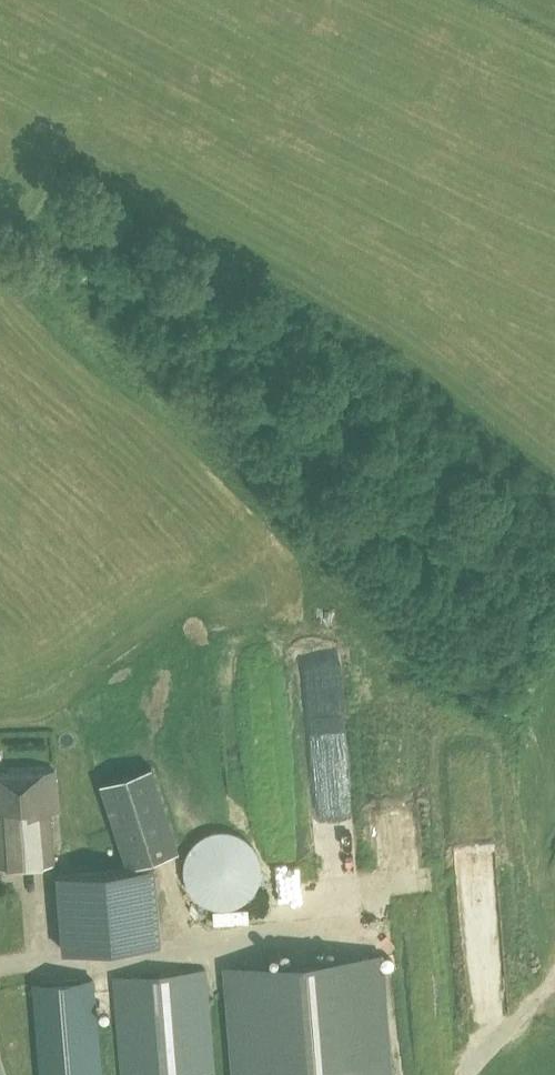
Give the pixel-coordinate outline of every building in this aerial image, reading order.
[(100,783),(128,868),(179,851),(151,766),(121,776),(100,783)] [(55,864),(50,810),(58,810),(55,769),(0,772),(0,867),(55,864)] [(186,855),(184,860),(184,866),(184,872),(185,878),(187,884),(190,889),(193,894),(198,898),(202,901),(208,904),(214,906),(219,907),(225,907),(231,906),(237,904),(242,902),(247,898),(252,894),(255,889),(258,884),(260,878),(261,873),(262,867),(261,861),(259,855),(257,849),(254,844),(250,840),(245,836),(240,833),(234,831),(229,829),(223,829),(217,829),(211,831),(205,833),(200,836),(196,840),(192,844),(188,849),(186,855)] [(60,874),(66,950),(161,944),(155,869),(60,874)] [(471,891),(478,1018),(506,1017),(500,890),(471,891)] [(379,956),(228,968),(237,1074),(388,1074),(379,956)] [(215,1074),(206,970),(114,977),(122,1074),(215,1074)] [(41,1074),(101,1074),(93,979),(34,983),(41,1074)]
